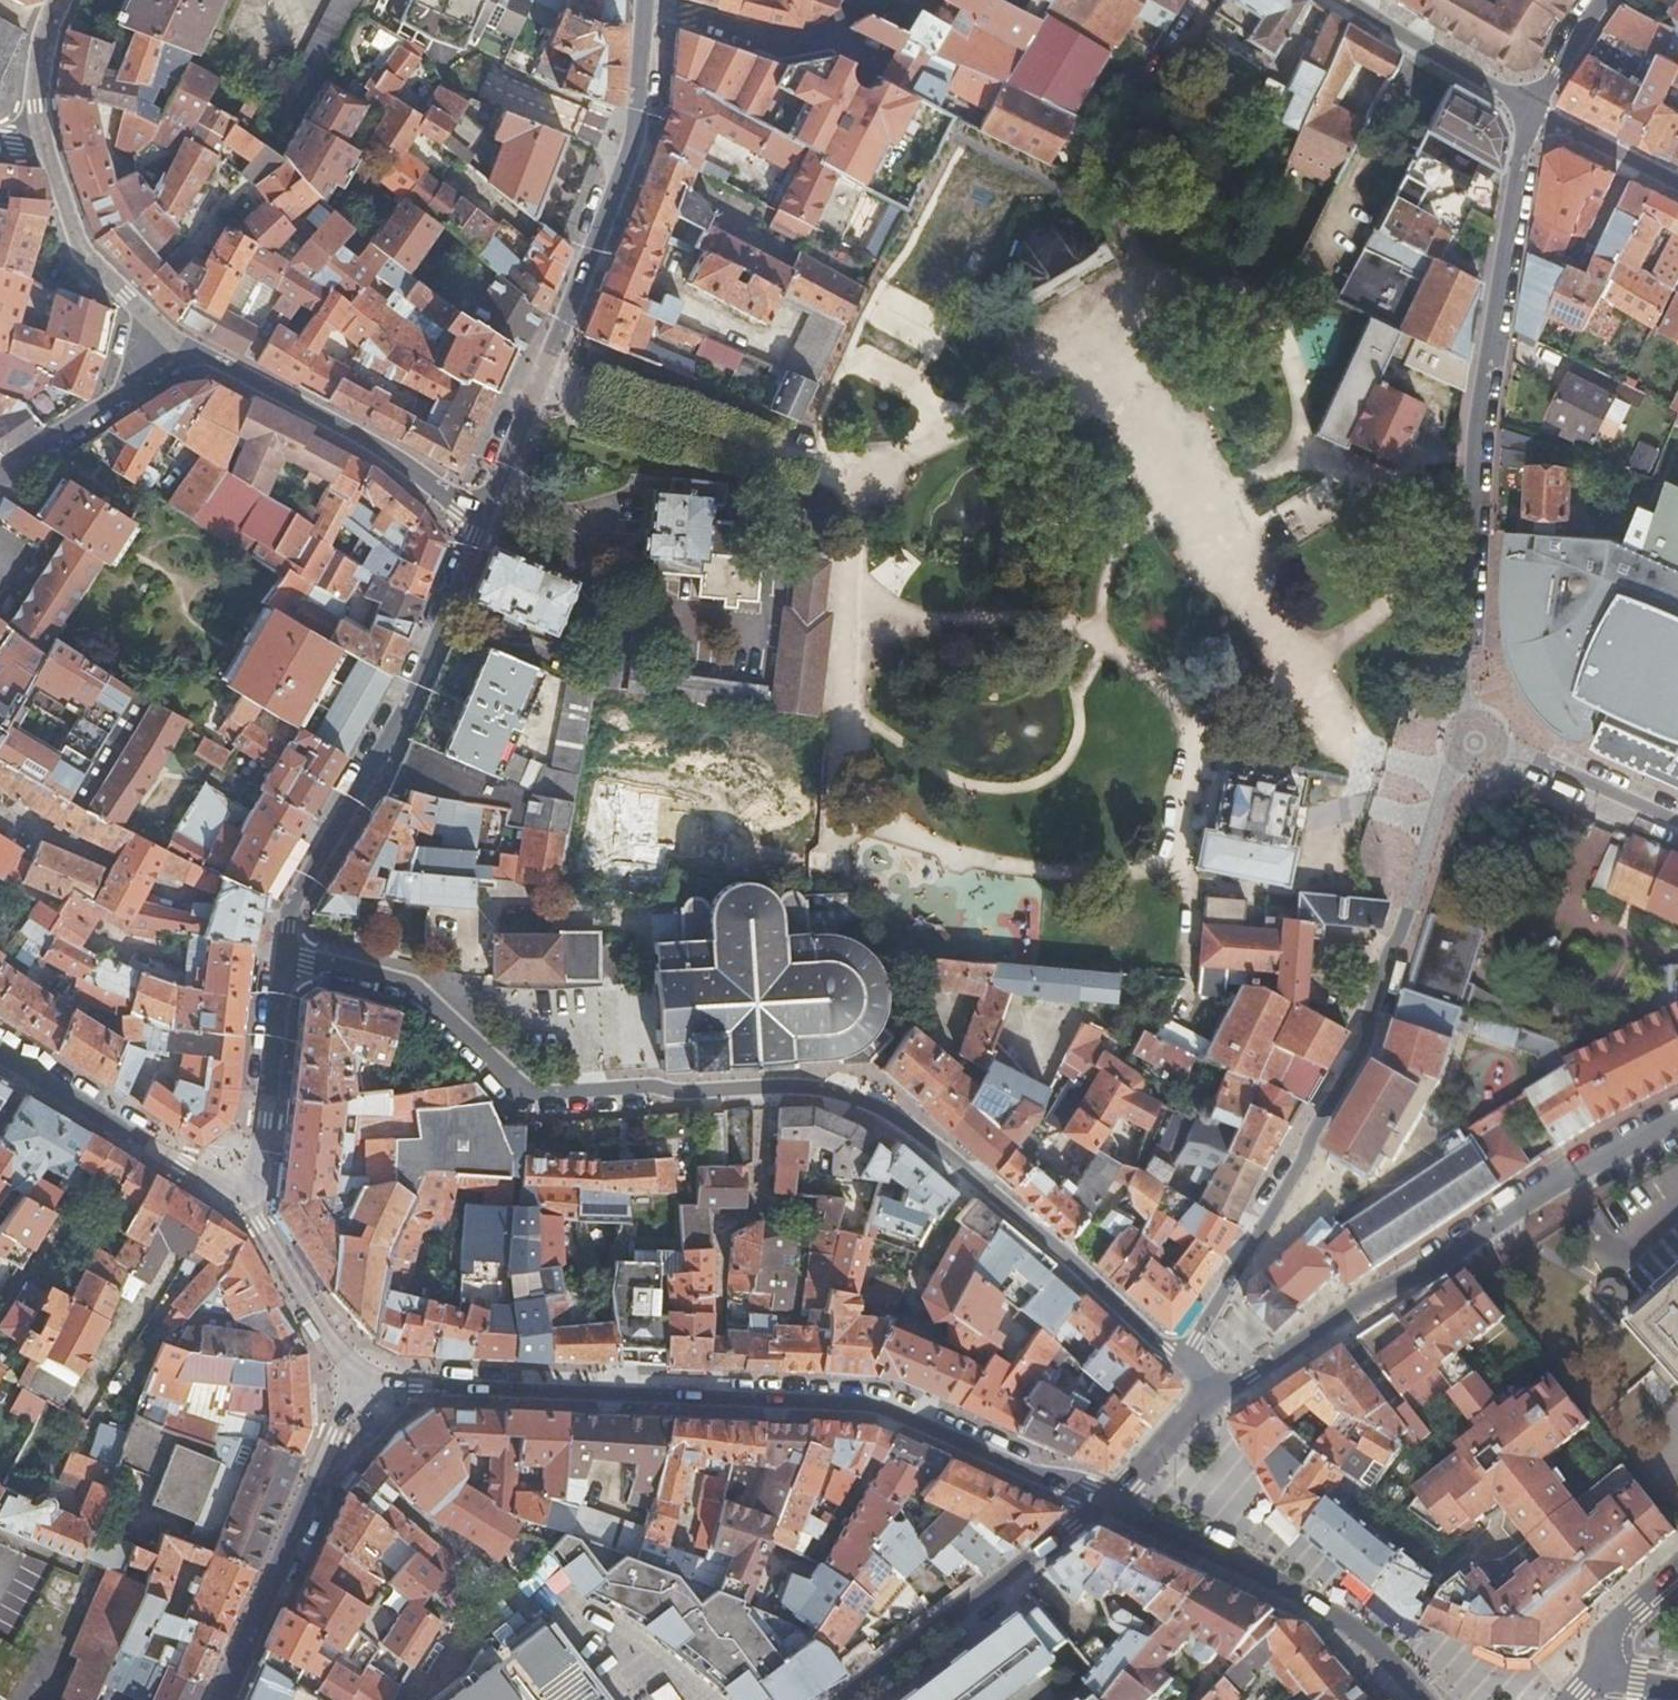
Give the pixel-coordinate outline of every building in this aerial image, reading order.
[(189,52),(191,53),(216,0),(125,0),(119,14),(111,12),(108,19),(115,22),(114,24),(120,27),(130,30),(159,41),(189,52)] [(321,78),(347,27),(337,22),(341,14),(355,13),(361,0),(327,0),(296,63),(321,78)] [(400,23),(430,39),(463,50),(471,32),(480,36),(485,25),(515,38),(531,0),(410,0),(400,23)] [(618,23),(619,0),(564,0),(561,6),(600,22),(618,23)] [(717,4),(739,10),(742,0),(718,0),(717,4)] [(739,10),(771,19),(802,25),(828,15),(835,8),(840,0),(742,0),(739,10)] [(960,6),(967,10),(970,22),(962,38),(950,25),(948,24),(932,52),(999,86),(1029,37),(1040,19),(1002,0),(950,0),(960,6)] [(1076,28),(1067,46),(1100,68),(1135,9),(1141,0),(1050,0),(1050,1),(1046,9),(1076,28)] [(1163,26),(1179,0),(1141,0),(1135,9),(1163,26)] [(1270,55),(1306,0),(1219,0),(1212,10),(1246,33),(1244,38),(1270,55)] [(1413,14),(1422,0),(1388,0),(1413,14)] [(1413,14),(1488,56),(1525,0),(1492,0),(1491,1),(1489,0),(1422,0),(1413,14)] [(1488,56),(1510,68),(1526,65),(1567,0),(1525,0),(1488,56)] [(1677,18),(1677,0),(1675,0),(1669,10),(1672,15),(1677,18)] [(1558,100),(1621,133),(1646,83),(1660,53),(1677,62),(1677,18),(1672,15),(1669,27),(1622,2),(1604,28),(1589,53),(1558,100)] [(611,105),(616,85),(618,23),(600,22),(561,6),(531,77),(543,82),(558,88),(611,105)] [(960,6),(950,25),(962,38),(970,22),(967,10),(960,6)] [(130,111),(134,81),(115,77),(100,75),(108,57),(114,58),(118,47),(113,45),(120,27),(114,24),(73,9),(67,28),(65,37),(61,57),(53,96),(90,100),(122,109),(130,111)] [(943,88),(984,110),(999,86),(932,52),(948,24),(920,9),(907,33),(864,10),(849,26),(896,50),(879,78),(933,106),(943,88)] [(1346,22),(1329,11),(1305,60),(1299,57),(1284,87),(1291,91),(1277,120),(1297,130),(1346,22)] [(21,30),(0,19),(0,76),(21,30)] [(1399,54),(1346,22),(1297,130),(1287,158),(1332,181),(1364,120),(1330,102),(1354,59),(1387,78),(1399,54)] [(378,26),(372,23),(362,40),(368,44),(378,26)] [(676,45),(673,76),(804,143),(808,146),(823,154),(820,161),(836,170),(849,176),(906,206),(952,116),(933,106),(879,78),(877,82),(875,84),(873,86),(869,87),(867,88),(864,88),(860,88),(857,87),(855,85),(852,83),(850,81),(849,79),(848,77),(847,73),(847,70),(848,66),(849,62),(834,54),(783,64),(677,25),(676,45)] [(401,39),(378,26),(368,44),(379,51),(371,65),(376,69),(381,72),(384,66),(401,39)] [(115,77),(134,81),(146,84),(159,41),(130,30),(115,77)] [(374,85),(388,95),(400,78),(416,57),(421,51),(401,39),(384,66),(381,72),(376,69),(365,88),(370,91),(374,85)] [(130,154),(149,139),(184,63),(189,52),(159,41),(146,84),(134,81),(130,111),(122,109),(114,145),(130,154)] [(1621,133),(1639,143),(1651,121),(1652,121),(1663,102),(1673,107),(1674,105),(1677,108),(1677,103),(1669,98),(1677,83),(1671,80),(1677,66),(1677,62),(1660,53),(1646,83),(1621,133)] [(153,199),(151,200),(172,223),(198,184),(203,187),(207,180),(203,177),(216,156),(215,156),(183,140),(192,119),(202,100),(214,81),(184,63),(149,139),(176,152),(151,197),(153,199)] [(671,108),(656,150),(695,169),(706,145),(704,144),(713,128),(791,168),(804,143),(673,76),(671,108)] [(317,198),(324,204),(355,151),(343,144),(365,105),(363,103),(345,93),(325,81),(302,120),(280,157),(286,161),(297,176),(301,180),(317,198)] [(352,81),(345,93),(363,103),(370,91),(365,88),(352,81)] [(1494,110),(1448,84),(1424,131),(1480,161),(1480,160),(1500,170),(1506,133),(1494,110)] [(384,116),(394,98),(388,95),(374,85),(370,91),(363,103),(365,105),(383,115),(384,116)] [(1068,123),(999,86),(984,110),(975,127),(1046,160),(1068,123)] [(415,132),(439,147),(460,111),(465,104),(437,87),(423,109),(425,110),(421,116),(423,118),(415,132)] [(231,116),(202,100),(192,119),(183,140),(215,156),(223,142),(249,160),(261,142),(243,129),(260,101),(245,92),(231,116)] [(66,160),(80,199),(109,184),(105,163),(98,142),(90,100),(53,96),(61,147),(66,160)] [(402,154),(415,132),(423,118),(421,116),(394,98),(384,116),(383,115),(367,142),(394,160),(397,162),(402,154)] [(1639,143),(1677,163),(1677,108),(1674,105),(1673,107),(1663,102),(1652,121),(1651,121),(1639,143)] [(485,183),(531,220),(564,135),(494,110),(486,132),(492,135),(490,137),(500,141),(485,183)] [(439,147),(463,166),(486,132),(460,111),(439,147)] [(1415,150),(1389,197),(1433,221),(1457,233),(1465,218),(1489,232),(1496,190),(1500,170),(1480,160),(1480,161),(1424,131),(1415,150)] [(239,175),(255,186),(286,161),(280,157),(261,142),(249,160),(239,175)] [(1539,211),(1571,232),(1582,236),(1614,172),(1563,145),(1548,152),(1537,211),(1539,211)] [(812,220),(833,176),(836,170),(820,161),(823,154),(808,146),(777,207),(810,225),(812,220)] [(656,150),(629,216),(666,234),(671,224),(675,226),(678,220),(688,225),(701,230),(693,247),(695,248),(702,252),(782,291),(845,322),(862,286),(798,249),(790,269),(706,226),(714,209),(688,188),(695,169),(656,150)] [(421,175),(422,176),(425,172),(402,154),(397,162),(394,160),(378,182),(401,199),(403,201),(421,175)] [(287,221),(317,198),(301,180),(297,176),(286,161),(255,186),(267,200),(232,230),(254,243),(253,245),(243,266),(276,287),(286,263),(311,279),(338,245),(353,229),(331,211),(314,232),(303,226),(297,233),(296,231),(287,221)] [(8,186),(6,196),(22,199),(48,201),(49,199),(40,169),(0,163),(0,185),(8,186)] [(846,183),(849,176),(836,170),(833,176),(846,183)] [(123,221),(151,200),(153,199),(151,197),(133,171),(109,184),(80,199),(88,220),(96,241),(123,221)] [(456,241),(475,258),(498,229),(497,228),(458,198),(440,184),(438,187),(422,176),(421,175),(403,201),(419,213),(440,228),(440,227),(456,241)] [(1570,263),(1570,265),(1562,283),(1561,282),(1550,311),(1584,326),(1601,294),(1653,190),(1630,179),(1610,222),(1590,270),(1570,263)] [(1653,190),(1601,294),(1654,323),(1673,286),(1653,275),(1651,274),(1651,273),(1651,272),(1651,270),(1651,269),(1649,268),(1648,267),(1646,268),(1645,269),(1644,270),(1640,267),(1662,224),(1675,232),(1677,233),(1677,203),(1653,190)] [(1433,221),(1389,197),(1372,228),(1403,243),(1418,251),(1420,252),(1432,228),(1430,227),(1433,221)] [(404,297),(415,281),(407,276),(440,228),(419,213),(403,201),(401,199),(368,243),(355,258),(372,272),(379,277),(392,288),(404,297)] [(123,221),(152,252),(171,233),(176,237),(180,233),(175,229),(177,228),(172,223),(151,200),(123,221)] [(0,207),(0,265),(29,274),(40,231),(45,215),(0,207)] [(777,207),(776,210),(769,225),(804,242),(811,227),(809,226),(810,225),(777,207)] [(1560,261),(1571,232),(1539,211),(1529,246),(1532,247),(1560,261)] [(600,291),(636,307),(645,286),(664,241),(666,234),(629,216),(600,291)] [(528,277),(550,292),(570,248),(561,240),(560,242),(540,227),(533,242),(503,220),(497,228),(498,229),(475,258),(494,276),(507,285),(514,274),(525,281),(528,277)] [(811,227),(821,232),(824,226),(812,220),(810,225),(809,226),(811,227)] [(139,283),(161,261),(152,252),(123,221),(96,241),(109,254),(127,271),(139,283)] [(1104,238),(1093,244),(1090,240),(1087,236),(1083,233),(1079,229),(1074,227),(1068,224),(1063,223),(1059,222),(1051,222),(1047,223),(1043,224),(1038,225),(1034,227),(1030,230),(1026,232),(1022,236),(1018,241),(1015,245),(1014,249),(1012,254),(1011,259),(1010,264),(1010,270),(1011,275),(1012,280),(1013,284),(1015,288),(1017,290),(1007,295),(1020,317),(1116,257),(1104,238)] [(701,230),(688,225),(681,242),(693,247),(701,230)] [(162,262),(161,261),(139,283),(148,291),(161,303),(172,314),(177,319),(205,335),(240,353),(258,327),(263,319),(265,317),(283,292),(276,288),(276,287),(243,266),(253,245),(254,243),(232,230),(227,227),(206,263),(200,259),(194,256),(175,275),(162,262)] [(1403,243),(1372,228),(1333,298),(1367,313),(1417,336),(1467,359),(1473,321),(1480,281),(1420,252),(1418,251),(1413,262),(1403,257),(1401,262),(1389,256),(1394,247),(1400,250),(1403,243)] [(1677,277),(1677,233),(1675,232),(1653,275),(1673,286),(1677,277)] [(681,242),(666,234),(664,241),(692,254),(695,248),(693,247),(681,242)] [(258,327),(240,353),(255,361),(262,366),(281,376),(294,383),(312,352),(294,341),(297,337),(283,328),(299,305),(314,314),(330,290),(347,303),(362,284),(372,272),(355,258),(338,245),(311,279),(286,263),(276,287),(276,288),(283,292),(265,317),(263,319),(258,327)] [(1560,261),(1532,247),(1525,290),(1519,330),(1538,340),(1550,311),(1561,282),(1562,283),(1570,265),(1560,261)] [(891,251),(884,248),(880,256),(881,256),(886,259),(891,251)] [(779,297),(782,291),(702,252),(686,285),(766,323),(779,297)] [(512,350),(511,352),(516,354),(541,310),(507,285),(494,276),(475,258),(447,304),(453,308),(465,317),(484,330),(512,350)] [(6,352),(14,324),(15,325),(17,319),(16,318),(29,274),(0,265),(0,350),(6,352)] [(507,285),(541,310),(550,292),(528,277),(525,281),(514,274),(507,285)] [(416,353),(433,362),(431,367),(458,384),(461,376),(494,389),(511,352),(512,350),(484,330),(465,317),(464,319),(451,311),(453,308),(447,304),(415,281),(404,297),(392,288),(382,300),(381,302),(367,319),(372,323),(371,324),(392,341),(416,353)] [(314,314),(297,337),(294,341),(312,352),(294,383),(307,390),(326,400),(339,378),(343,371),(345,369),(314,351),(327,328),(334,328),(356,346),(358,348),(359,346),(357,345),(371,324),(372,323),(367,319),(381,302),(382,300),(362,284),(347,303),(330,290),(314,314)] [(645,286),(636,307),(655,316),(665,319),(678,325),(681,317),(675,314),(681,302),(645,286)] [(55,287),(44,334),(102,355),(112,310),(77,296),(55,287)] [(600,291),(583,331),(640,354),(655,316),(636,307),(600,291)] [(845,322),(782,291),(779,297),(812,313),(783,370),(784,371),(814,384),(820,372),(832,349),(833,346),(845,322)] [(1660,330),(1677,340),(1677,295),(1660,330)] [(1346,448),(1350,438),(1374,382),(1376,378),(1389,351),(1407,359),(1417,336),(1367,313),(1364,318),(1366,319),(1318,429),(1317,428),(1315,432),(1316,432),(1310,445),(1318,449),(1325,452),(1331,440),(1346,448)] [(678,325),(665,319),(659,332),(682,341),(683,339),(692,343),(693,341),(699,343),(696,350),(734,367),(740,352),(710,339),(688,329),(678,325)] [(688,329),(710,339),(713,332),(692,322),(688,329)] [(39,425),(79,398),(85,399),(89,392),(102,355),(44,334),(15,325),(14,324),(6,352),(0,350),(0,392),(24,401),(22,404),(39,425)] [(494,389),(461,376),(458,384),(431,367),(433,362),(416,353),(392,341),(371,324),(357,345),(359,346),(358,348),(352,357),(375,370),(398,383),(432,402),(420,423),(408,417),(409,415),(396,408),(400,401),(373,387),(343,371),(339,378),(326,400),(394,437),(394,438),(424,455),(425,453),(455,470),(472,435),(479,419),(494,389)] [(1467,359),(1417,336),(1407,359),(1406,362),(1462,388),(1467,359)] [(803,406),(829,419),(846,385),(840,382),(853,356),(833,346),(832,349),(820,372),(814,384),(803,406)] [(654,349),(651,359),(691,375),(695,366),(654,349)] [(1577,358),(1548,420),(1594,440),(1621,381),(1577,358)] [(784,371),(769,407),(797,418),(803,406),(814,384),(784,371)] [(173,385),(106,429),(125,444),(115,459),(102,451),(96,460),(130,482),(142,463),(157,439),(170,447),(175,439),(199,454),(165,504),(187,518),(221,468),(232,443),(248,402),(247,401),(212,382),(207,380),(173,385)] [(1380,385),(1374,382),(1350,438),(1394,459),(1406,434),(1420,403),(1380,385)] [(39,425),(22,404),(24,401),(0,392),(0,451),(39,425)] [(247,401),(248,402),(232,443),(239,447),(228,473),(262,494),(275,467),(285,472),(290,463),(293,457),(331,478),(344,453),(307,433),(311,425),(279,409),(250,395),(247,401)] [(1529,466),(1533,466),(1535,438),(1503,427),(1501,467),(1529,468),(1529,466)] [(813,434),(797,429),(791,439),(798,444),(804,445),(812,446),(813,434)] [(325,489),(348,504),(340,516),(394,555),(399,557),(431,569),(443,542),(421,509),(396,489),(370,467),(344,453),(331,478),(325,489)] [(142,463),(130,482),(144,490),(155,471),(142,463)] [(1528,531),(1575,535),(1576,516),(1568,516),(1571,469),(1533,466),(1529,466),(1529,468),(1527,513),(1530,513),(1528,531)] [(259,603),(269,609),(328,642),(333,645),(355,657),(386,674),(402,637),(403,636),(408,623),(418,599),(389,584),(373,576),(367,572),(308,536),(313,527),(294,515),(262,494),(228,473),(221,468),(187,518),(277,577),(259,603)] [(722,502),(724,485),(670,477),(669,491),(653,489),(650,530),(645,529),(643,555),(654,556),(653,572),(699,576),(697,596),(723,599),(722,606),(735,608),(736,600),(757,603),(760,567),(740,565),(740,557),(727,556),(730,522),(710,520),(712,501),(722,502)] [(63,537),(102,563),(105,566),(132,524),(68,480),(40,522),(63,537)] [(389,584),(418,599),(431,569),(399,557),(394,555),(340,516),(348,504),(325,489),(321,495),(313,510),(321,514),(313,527),(308,536),(367,572),(373,576),(389,584)] [(1528,542),(1511,541),(1508,569),(1507,597),(1508,617),(1511,641),(1532,639),(1537,660),(1532,663),(1538,681),(1544,680),(1553,697),(1560,708),(1566,716),(1565,720),(1565,723),(1566,726),(1567,729),(1568,731),(1569,733),(1571,735),(1573,737),(1575,738),(1578,739),(1580,739),(1582,739),(1584,739),(1586,739),(1588,738),(1591,736),(1593,734),(1595,732),(1596,730),(1600,732),(1595,744),(1600,747),(1599,748),(1650,770),(1648,775),(1665,782),(1667,777),(1677,782),(1677,492),(1676,492),(1672,496),(1663,491),(1655,513),(1639,506),(1622,545),(1604,536),(1575,535),(1528,531),(1528,542)] [(321,514),(313,510),(321,495),(315,492),(308,506),(301,502),(294,515),(313,527),(321,514)] [(54,639),(102,563),(63,537),(40,522),(3,498),(2,499),(0,503),(0,517),(34,539),(37,534),(51,543),(56,547),(36,578),(32,583),(7,622),(4,627),(43,655),(54,639)] [(30,575),(36,578),(56,547),(51,543),(30,575)] [(492,547),(466,607),(548,643),(574,582),(492,547)] [(800,564),(826,567),(828,553),(802,550),(800,564)] [(826,567),(800,564),(794,610),(785,609),(776,683),(775,692),(773,704),(773,709),(814,715),(829,614),(820,613),(826,567)] [(1,619),(7,622),(32,583),(26,580),(1,619)] [(311,736),(341,755),(361,719),(378,688),(386,674),(355,657),(348,670),(341,682),(333,695),(312,683),(319,670),(333,645),(328,642),(269,609),(220,682),(237,692),(256,704),(289,723),(295,727),(311,736)] [(37,784),(63,800),(129,689),(106,673),(54,639),(43,655),(4,627),(0,625),(0,762),(37,784)] [(431,749),(495,777),(507,750),(542,670),(478,642),(456,633),(410,740),(431,749)] [(599,657),(593,686),(615,688),(620,660),(599,657)] [(764,703),(773,704),(775,692),(766,691),(766,687),(629,669),(626,690),(764,708),(764,703)] [(333,695),(341,682),(319,670),(312,683),(333,695)] [(507,750),(495,777),(530,792),(571,802),(593,686),(567,681),(549,770),(542,767),(542,763),(530,757),(529,761),(507,750)] [(273,798),(307,813),(341,755),(311,736),(295,727),(288,738),(304,748),(298,757),(281,746),(244,723),(256,704),(237,692),(215,728),(232,739),(230,743),(267,767),(254,788),(258,790),(257,791),(273,798)] [(164,851),(175,832),(129,808),(182,720),(149,700),(124,743),(117,740),(105,760),(111,764),(84,811),(117,828),(126,833),(164,851)] [(191,752),(217,767),(225,753),(199,738),(191,752)] [(410,740),(387,796),(383,794),(371,814),(365,824),(326,888),(356,892),(377,895),(381,867),(389,867),(403,869),(470,875),(516,879),(555,883),(560,859),(571,802),(530,792),(495,777),(431,749),(410,740)] [(1234,763),(1216,759),(1214,767),(1204,784),(1198,810),(1200,829),(1193,866),(1284,885),(1291,848),(1298,818),(1307,778),(1289,774),(1290,770),(1291,768),(1236,756),(1234,763)] [(126,833),(84,811),(63,800),(37,784),(0,762),(0,790),(49,820),(117,853),(126,833)] [(219,877),(259,893),(301,821),(307,813),(273,798),(257,791),(247,811),(203,783),(175,832),(164,851),(201,870),(216,876),(219,877)] [(163,929),(173,931),(188,933),(201,935),(209,937),(249,943),(259,893),(219,877),(216,876),(201,870),(164,851),(126,833),(117,853),(94,901),(129,920),(127,924),(133,925),(163,929)] [(16,890),(21,881),(29,864),(17,857),(21,850),(0,836),(0,879),(16,890)] [(1675,856),(1634,837),(1628,851),(1611,843),(1589,892),(1610,889),(1651,907),(1677,918),(1677,857),(1675,856)] [(70,888),(89,898),(102,867),(38,840),(32,853),(22,848),(21,850),(17,857),(29,864),(21,881),(64,899),(70,888)] [(560,859),(555,883),(605,888),(627,890),(629,868),(560,859)] [(381,867),(377,895),(381,896),(400,898),(408,899),(468,906),(470,875),(403,869),(389,867),(381,867)] [(678,940),(650,941),(651,968),(649,968),(649,984),(655,984),(656,1006),(658,1027),(653,1028),(653,1041),(656,1041),(657,1053),(658,1069),(684,1067),(688,1067),(688,1072),(693,1071),(693,1066),(714,1065),(714,1068),(719,1068),(753,1066),(788,1063),(788,1057),(815,1056),(846,1048),(867,1060),(890,1034),(875,1024),(878,1019),(881,1012),(883,1004),(883,995),(882,980),(878,970),(873,961),(861,949),(851,943),(840,939),(823,937),(823,931),(838,931),(838,919),(856,918),(854,889),(804,892),(805,899),(803,899),(801,894),(799,891),(795,889),(789,888),(785,889),(781,892),(779,894),(778,899),(773,899),(771,894),(766,889),(761,886),(754,883),(743,880),(731,881),(718,887),(711,894),(706,902),(704,902),(700,897),(695,894),(687,895),(682,897),(680,902),(679,907),(676,907),(678,940)] [(48,926),(75,944),(79,938),(96,913),(123,929),(126,924),(127,924),(129,920),(94,901),(89,898),(70,888),(64,899),(55,914),(48,926)] [(356,892),(326,888),(313,910),(315,910),(353,915),(354,903),(356,892)] [(1261,984),(1301,1006),(1307,938),(1320,938),(1321,924),(1377,928),(1379,922),(1387,903),(1385,900),(1297,893),(1294,918),(1262,915),(1261,929),(1241,927),(1243,898),(1203,894),(1195,978),(1194,992),(1228,995),(1234,983),(1235,980),(1261,984)] [(48,926),(55,914),(35,901),(27,913),(48,926)] [(53,1051),(72,1011),(70,1009),(75,985),(61,977),(49,995),(21,976),(26,968),(36,974),(45,961),(76,979),(77,976),(78,975),(92,955),(83,949),(75,944),(48,926),(27,913),(1,954),(0,955),(0,1016),(14,1025),(26,1033),(53,1051)] [(1483,932),(1429,915),(1405,989),(1432,999),(1462,1009),(1462,1006),(1468,1008),(1476,984),(1468,981),(1475,959),(1476,960),(1486,930),(1484,930),(1483,932)] [(126,924),(123,929),(122,932),(132,934),(133,925),(127,924),(126,924)] [(163,929),(133,925),(132,934),(161,938),(162,937),(163,929)] [(558,931),(490,930),(489,976),(557,979),(557,972),(561,972),(560,977),(594,977),(594,937),(594,932),(558,931)] [(142,973),(133,1000),(128,1012),(165,1028),(184,1029),(189,1030),(197,1031),(239,1035),(241,1014),(243,996),(246,968),(247,961),(248,952),(249,943),(209,937),(201,935),(188,933),(184,955),(183,961),(182,969),(148,957),(142,973)] [(557,979),(489,976),(489,990),(502,990),(597,991),(597,986),(597,980),(604,980),(605,986),(615,986),(629,986),(629,983),(628,937),(594,937),(594,977),(560,977),(561,972),(557,972),(557,979)] [(83,949),(87,943),(79,938),(75,944),(83,949)] [(78,975),(133,1000),(142,973),(96,955),(98,950),(87,943),(83,949),(92,955),(78,975)] [(955,1062),(976,1080),(983,1069),(980,1067),(988,1049),(984,1046),(988,1036),(1005,990),(982,979),(989,962),(955,959),(933,955),(920,991),(926,995),(930,984),(977,993),(955,1051),(961,1055),(955,1062)] [(1040,966),(989,962),(982,979),(1005,990),(1035,992),(1034,997),(1070,999),(1070,995),(1111,999),(1113,971),(1040,966)] [(1595,1122),(1677,1081),(1677,966),(1671,965),(1667,965),(1667,967),(1671,966),(1670,1010),(1565,1063),(1567,1068),(1595,1122)] [(70,1009),(72,1011),(79,1016),(84,1000),(118,1008),(118,1017),(127,1014),(128,1012),(133,1000),(78,975),(77,976),(76,979),(75,985),(70,1009)] [(1200,1054),(1225,1066),(1216,1087),(1280,1119),(1289,1124),(1304,1101),(1305,1102),(1322,1072),(1321,1071),(1345,1031),(1301,1006),(1261,984),(1235,980),(1234,983),(1228,995),(1208,1037),(1200,1054)] [(357,1092),(388,1087),(381,1059),(396,1010),(394,1009),(316,989),(301,999),(295,1051),(290,1094),(314,1098),(341,1095),(350,1093),(346,1072),(353,1070),(357,1092)] [(1458,1021),(1462,1009),(1432,999),(1405,989),(1401,1003),(1396,1019),(1453,1037),(1455,1032),(1458,1021)] [(925,1001),(918,996),(915,1002),(922,1007),(925,1001)] [(908,1023),(915,1029),(927,1010),(922,1007),(915,1002),(908,1023)] [(79,1016),(72,1011),(53,1051),(81,1068),(106,1084),(120,1043),(79,1016)] [(170,1054),(186,1056),(189,1030),(184,1029),(165,1028),(128,1012),(127,1014),(118,1017),(120,1043),(106,1084),(123,1095),(143,1055),(152,1059),(155,1054),(169,1058),(170,1054)] [(1208,1037),(1161,1014),(1151,1033),(1191,1052),(1198,1055),(1199,1056),(1200,1054),(1208,1037)] [(1551,1078),(1567,1068),(1565,1063),(1554,1041),(1477,1014),(1473,1034),(1535,1055),(1551,1078)] [(1377,1068),(1438,1081),(1440,1082),(1453,1037),(1396,1019),(1385,1051),(1384,1055),(1380,1062),(1377,1068)] [(1464,1023),(1458,1021),(1455,1032),(1461,1034),(1464,1023)] [(965,1099),(976,1080),(955,1062),(915,1029),(908,1023),(882,1068),(902,1085),(919,1099),(920,1100),(934,1076),(943,1084),(965,1099)] [(1123,1066),(1124,1064),(1101,1049),(1103,1045),(1093,1039),(1097,1028),(1082,1024),(1065,1050),(1097,1065),(1076,1108),(1104,1128),(1113,1111),(1146,1126),(1157,1102),(1135,1092),(1141,1078),(1123,1066)] [(1132,1048),(1133,1045),(1110,1035),(1099,1029),(1097,1028),(1093,1039),(1103,1045),(1101,1049),(1124,1064),(1132,1048)] [(1191,1052),(1151,1033),(1141,1028),(1133,1045),(1132,1048),(1182,1074),(1191,1052)] [(197,1031),(189,1030),(186,1056),(184,1062),(177,1081),(172,1088),(155,1074),(151,1080),(150,1080),(135,1103),(171,1126),(173,1128),(197,1143),(222,1126),(231,1105),(235,1068),(239,1035),(197,1031)] [(1000,1129),(1013,1141),(1035,1113),(1045,1088),(1028,1080),(988,1036),(984,1046),(988,1049),(980,1067),(983,1069),(976,1080),(965,1099),(994,1124),(1000,1129)] [(1097,1065),(1065,1050),(1058,1065),(1071,1073),(1050,1108),(1050,1121),(1046,1125),(1048,1127),(1046,1130),(1053,1135),(1059,1126),(1062,1128),(1062,1130),(1091,1149),(1092,1148),(1104,1129),(1104,1128),(1076,1108),(1097,1065)] [(1225,1066),(1200,1054),(1199,1056),(1198,1055),(1179,1100),(1206,1111),(1216,1087),(1225,1066)] [(1423,1094),(1377,1068),(1375,1072),(1330,1150),(1332,1151),(1328,1158),(1331,1160),(1361,1178),(1367,1182),(1375,1179),(1386,1159),(1423,1094)] [(1393,1163),(1438,1081),(1377,1068),(1423,1094),(1386,1159),(1393,1163)] [(1526,1094),(1536,1112),(1558,1148),(1566,1142),(1595,1122),(1567,1068),(1551,1078),(1526,1094)] [(994,1124),(965,1099),(943,1084),(934,1076),(920,1100),(919,1099),(918,1102),(937,1120),(976,1155),(993,1170),(1010,1147),(1013,1141),(1000,1129),(994,1124)] [(413,1104),(445,1103),(489,1095),(475,1079),(473,1077),(410,1089),(411,1101),(413,1101),(413,1104)] [(8,1084),(0,1079),(0,1097),(8,1084)] [(390,1093),(388,1087),(357,1092),(350,1093),(341,1095),(314,1098),(290,1094),(287,1121),(278,1196),(311,1191),(329,1188),(346,1186),(347,1185),(354,1131),(354,1130),(343,1129),(342,1142),(335,1141),(339,1112),(375,1111),(389,1111),(388,1106),(391,1106),(391,1103),(390,1093)] [(1280,1119),(1216,1087),(1206,1111),(1205,1113),(1235,1127),(1233,1132),(1226,1147),(1258,1163),(1267,1145),(1280,1119)] [(62,1174),(70,1160),(86,1132),(72,1123),(25,1094),(0,1133),(0,1195),(7,1185),(21,1194),(34,1176),(41,1164),(62,1174)] [(1526,1094),(1461,1136),(1469,1148),(1496,1188),(1541,1159),(1530,1141),(1518,1149),(1508,1131),(1536,1112),(1526,1094)] [(509,1148),(501,1123),(495,1111),(489,1095),(445,1103),(413,1104),(416,1133),(391,1134),(391,1136),(390,1179),(409,1195),(423,1168),(510,1178),(513,1147),(509,1148)] [(376,1136),(391,1136),(391,1134),(416,1133),(413,1104),(413,1101),(411,1101),(391,1103),(391,1106),(388,1106),(389,1111),(375,1111),(376,1136)] [(808,1105),(779,1106),(777,1135),(804,1138),(833,1148),(830,1171),(854,1174),(874,1139),(853,1123),(808,1105)] [(725,1165),(723,1109),(702,1110),(705,1166),(725,1167),(725,1165)] [(1134,1207),(1142,1217),(1144,1219),(1161,1184),(1168,1168),(1169,1167),(1175,1155),(1190,1125),(1168,1113),(1161,1126),(1158,1134),(1152,1144),(1150,1143),(1145,1153),(1154,1158),(1148,1171),(1140,1166),(1137,1171),(1131,1167),(1125,1184),(1130,1202),(1134,1207)] [(1205,1185),(1196,1204),(1230,1220),(1239,1203),(1252,1175),(1258,1163),(1226,1147),(1233,1132),(1195,1115),(1190,1125),(1175,1155),(1169,1167),(1195,1161),(1212,1170),(1205,1185)] [(522,1122),(501,1123),(509,1148),(513,1147),(510,1178),(508,1205),(507,1221),(505,1221),(502,1259),(504,1275),(507,1301),(508,1306),(512,1337),(510,1356),(532,1356),(548,1357),(543,1324),(540,1297),(539,1291),(558,1290),(557,1285),(555,1260),(555,1259),(535,1259),(534,1216),(534,1207),(534,1187),(518,1186),(520,1156),(521,1142),(522,1122)] [(1158,1134),(1161,1126),(1156,1124),(1152,1131),(1158,1134)] [(1092,1148),(1097,1151),(1106,1157),(1116,1138),(1104,1129),(1092,1148)] [(96,1137),(86,1132),(70,1160),(103,1181),(111,1167),(99,1160),(107,1144),(96,1137)] [(804,1138),(777,1135),(775,1162),(776,1162),(793,1165),(802,1166),(804,1138)] [(368,1184),(390,1179),(391,1136),(376,1136),(364,1137),(366,1184),(368,1184)] [(1450,1160),(1469,1148),(1461,1136),(1442,1148),(1450,1160)] [(888,1151),(874,1139),(854,1174),(878,1177),(859,1234),(866,1236),(873,1238),(876,1225),(908,1235),(923,1212),(935,1216),(943,1204),(954,1189),(921,1161),(896,1140),(888,1151)] [(518,1186),(534,1187),(576,1189),(599,1189),(597,1157),(580,1158),(580,1149),(566,1149),(565,1157),(528,1156),(529,1143),(521,1142),(520,1156),(518,1186)] [(155,1174),(107,1144),(99,1160),(111,1167),(103,1181),(101,1185),(114,1192),(102,1220),(126,1233),(112,1257),(92,1246),(81,1267),(85,1268),(69,1298),(69,1299),(70,1299),(106,1318),(127,1272),(142,1241),(170,1184),(159,1176),(155,1174)] [(1049,1183),(1010,1147),(993,1170),(1011,1188),(1050,1224),(1066,1238),(1093,1200),(1094,1201),(1110,1176),(1108,1175),(1115,1163),(1106,1157),(1097,1151),(1071,1185),(1061,1177),(1057,1182),(1053,1178),(1049,1183)] [(1496,1188),(1469,1148),(1450,1160),(1378,1206),(1350,1225),(1348,1226),(1341,1235),(1368,1272),(1496,1188)] [(599,1189),(623,1190),(672,1190),(671,1162),(671,1156),(651,1156),(597,1157),(599,1189)] [(776,1162),(775,1162),(773,1189),(791,1191),(793,1165),(776,1162)] [(1108,1175),(1110,1176),(1125,1184),(1131,1167),(1115,1163),(1108,1175)] [(742,1209),(743,1167),(725,1165),(725,1167),(705,1166),(697,1166),(696,1190),(695,1204),(678,1203),(680,1240),(682,1272),(665,1273),(666,1290),(709,1290),(710,1267),(704,1209),(712,1209),(728,1209),(742,1209)] [(385,1241),(379,1285),(400,1291),(415,1229),(423,1225),(425,1215),(440,1220),(438,1226),(441,1227),(452,1186),(482,1190),(481,1203),(508,1205),(510,1178),(423,1168),(409,1195),(410,1196),(385,1241)] [(16,1264),(17,1263),(19,1265),(53,1209),(49,1207),(59,1189),(34,1176),(21,1194),(0,1227),(0,1255),(16,1264)] [(335,1236),(330,1288),(350,1313),(360,1325),(370,1336),(371,1337),(379,1285),(385,1241),(410,1196),(409,1195),(390,1179),(368,1184),(366,1184),(358,1183),(345,1214),(364,1220),(362,1234),(337,1231),(335,1236)] [(190,1196),(170,1184),(142,1241),(127,1272),(145,1282),(166,1246),(185,1255),(195,1230),(207,1208),(194,1198),(190,1196)] [(1234,1222),(1230,1220),(1196,1204),(1161,1184),(1144,1219),(1142,1217),(1140,1223),(1137,1229),(1138,1230),(1157,1243),(1163,1236),(1175,1219),(1194,1235),(1214,1252),(1234,1222)] [(311,1191),(278,1196),(276,1209),(301,1245),(330,1288),(335,1236),(337,1231),(340,1224),(336,1215),(330,1220),(328,1221),(322,1210),(348,1201),(346,1186),(329,1188),(311,1191)] [(555,1259),(555,1260),(560,1260),(557,1218),(575,1219),(617,1221),(618,1218),(626,1218),(623,1190),(599,1189),(576,1189),(534,1187),(534,1207),(534,1216),(535,1259),(555,1259)] [(817,1195),(816,1199),(811,1228),(808,1251),(833,1258),(838,1229),(833,1229),(839,1197),(817,1193),(817,1195)] [(972,1196),(968,1201),(953,1217),(960,1223),(918,1294),(928,1318),(943,1318),(943,1334),(963,1348),(973,1331),(944,1309),(969,1266),(995,1219),(984,1208),(972,1196)] [(491,1256),(502,1259),(505,1221),(507,1221),(508,1205),(481,1203),(465,1202),(461,1237),(460,1248),(459,1251),(485,1255),(484,1263),(490,1264),(491,1256)] [(1130,1211),(1140,1223),(1142,1217),(1134,1207),(1130,1211)] [(224,1221),(207,1208),(195,1230),(185,1255),(185,1257),(204,1265),(171,1304),(174,1305),(158,1328),(169,1336),(170,1335),(182,1324),(187,1318),(197,1306),(217,1284),(219,1281),(223,1273),(242,1234),(224,1221)] [(728,1209),(712,1209),(711,1217),(727,1219),(728,1209)] [(1107,1210),(1096,1226),(1115,1238),(1124,1226),(1118,1221),(1117,1217),(1107,1210)] [(437,1229),(438,1226),(440,1220),(425,1215),(423,1225),(437,1229)] [(1341,1235),(1348,1226),(1336,1225),(1331,1220),(1329,1218),(1308,1240),(1307,1239),(1305,1241),(1265,1279),(1295,1310),(1335,1272),(1348,1285),(1368,1272),(1341,1235)] [(750,1275),(754,1275),(754,1268),(755,1246),(757,1220),(754,1219),(736,1227),(729,1234),(727,1269),(726,1274),(726,1286),(738,1288),(749,1290),(750,1276),(750,1275)] [(1122,1289),(1166,1327),(1188,1295),(1202,1273),(1214,1252),(1194,1235),(1175,1219),(1163,1236),(1167,1239),(1171,1234),(1184,1246),(1178,1256),(1167,1273),(1156,1262),(1162,1254),(1160,1249),(1157,1244),(1122,1289)] [(755,1246),(790,1251),(792,1234),(788,1228),(765,1225),(765,1220),(757,1220),(755,1246)] [(1126,1223),(1124,1226),(1115,1238),(1094,1265),(1100,1270),(1107,1276),(1129,1246),(1138,1230),(1137,1229),(1137,1230),(1126,1223)] [(866,1236),(859,1234),(838,1229),(833,1258),(829,1282),(828,1290),(854,1293),(866,1236)] [(1129,1246),(1107,1276),(1113,1282),(1122,1289),(1157,1244),(1157,1243),(1138,1230),(1129,1246)] [(272,1303),(273,1305),(278,1303),(273,1293),(264,1275),(244,1235),(242,1234),(223,1273),(219,1281),(224,1294),(234,1289),(239,1301),(229,1305),(207,1313),(220,1317),(233,1319),(247,1310),(272,1303)] [(450,1247),(460,1248),(461,1237),(452,1235),(450,1247)] [(1163,1236),(1157,1243),(1157,1244),(1160,1249),(1167,1239),(1163,1236)] [(787,1280),(788,1274),(790,1251),(755,1246),(754,1268),(754,1275),(778,1279),(787,1280)] [(833,1258),(808,1251),(805,1275),(829,1282),(833,1258)] [(16,1264),(0,1255),(0,1289),(16,1264)] [(457,1289),(458,1272),(458,1259),(447,1258),(446,1287),(457,1289)] [(944,1309),(973,1331),(992,1342),(997,1332),(982,1323),(996,1293),(969,1266),(944,1309)] [(1456,1285),(1469,1274),(1464,1268),(1449,1277),(1456,1285)] [(462,1303),(484,1309),(495,1306),(493,1279),(458,1272),(457,1289),(457,1301),(462,1303)] [(29,1283),(43,1292),(46,1286),(48,1283),(33,1274),(29,1283)] [(1462,1453),(1452,1461),(1447,1465),(1444,1468),(1414,1492),(1419,1498),(1409,1511),(1439,1533),(1444,1529),(1449,1536),(1453,1532),(1458,1537),(1462,1534),(1488,1513),(1490,1512),(1501,1503),(1530,1539),(1517,1549),(1521,1554),(1514,1559),(1512,1557),(1505,1559),(1474,1567),(1470,1569),(1487,1581),(1476,1595),(1495,1609),(1472,1635),(1467,1644),(1507,1661),(1520,1661),(1531,1661),(1642,1561),(1675,1531),(1623,1466),(1575,1504),(1542,1462),(1589,1424),(1554,1380),(1521,1406),(1517,1401),(1503,1413),(1495,1402),(1496,1401),(1459,1354),(1504,1318),(1469,1274),(1456,1285),(1449,1277),(1424,1294),(1392,1314),(1410,1337),(1441,1377),(1452,1392),(1450,1394),(1480,1431),(1458,1448),(1462,1453)] [(790,1281),(787,1280),(778,1279),(754,1275),(750,1275),(750,1276),(749,1290),(749,1291),(769,1295),(769,1293),(787,1296),(790,1281)] [(829,1282),(805,1275),(805,1277),(799,1315),(807,1316),(809,1308),(824,1310),(828,1290),(829,1282)] [(1627,1320),(1677,1378),(1677,1275),(1627,1320)] [(1267,1320),(1278,1330),(1297,1312),(1295,1310),(1265,1279),(1263,1277),(1244,1296),(1261,1313),(1267,1320)] [(43,1292),(29,1283),(26,1281),(0,1324),(0,1328),(11,1335),(8,1342),(14,1345),(43,1292)] [(217,1284),(197,1306),(204,1311),(224,1294),(219,1281),(217,1284)] [(543,1324),(548,1357),(581,1358),(614,1359),(612,1342),(610,1320),(580,1322),(575,1284),(557,1285),(558,1290),(539,1291),(540,1297),(543,1324)] [(394,1348),(431,1351),(443,1308),(439,1307),(440,1303),(433,1301),(435,1292),(422,1288),(420,1297),(413,1294),(400,1291),(379,1285),(371,1337),(392,1347),(394,1348)] [(18,1382),(25,1386),(33,1371),(70,1299),(69,1299),(69,1298),(46,1286),(43,1292),(14,1345),(14,1346),(31,1354),(18,1382)] [(738,1288),(726,1286),(725,1301),(736,1302),(738,1288)] [(234,1289),(224,1294),(229,1305),(239,1301),(234,1289)] [(1611,1289),(1609,1291),(1607,1294),(1606,1297),(1607,1300),(1609,1303),(1612,1304),(1616,1303),(1619,1302),(1621,1299),(1621,1296),(1620,1293),(1618,1290),(1615,1289),(1611,1289)] [(704,1364),(708,1333),(709,1290),(666,1290),(666,1300),(673,1308),(664,1308),(664,1310),(666,1361),(685,1363),(704,1364)] [(829,1311),(817,1369),(848,1371),(875,1373),(879,1356),(871,1352),(886,1322),(887,1322),(890,1315),(852,1313),(853,1301),(861,1302),(862,1295),(854,1293),(828,1290),(824,1310),(829,1311)] [(743,1328),(740,1366),(758,1366),(773,1367),(777,1349),(762,1347),(764,1331),(768,1332),(770,1315),(766,1314),(767,1307),(769,1295),(749,1291),(748,1291),(744,1328),(743,1328)] [(433,1301),(440,1303),(441,1298),(440,1293),(435,1292),(433,1301)] [(780,1304),(786,1305),(787,1296),(769,1293),(769,1295),(767,1307),(780,1309),(780,1304)] [(1095,1346),(1114,1322),(1081,1293),(1064,1314),(1046,1335),(1054,1342),(1069,1323),(1095,1346)] [(70,1299),(33,1371),(52,1382),(68,1391),(108,1318),(106,1318),(70,1299)] [(461,1312),(462,1304),(445,1300),(443,1308),(461,1312)] [(262,1359),(305,1351),(286,1323),(273,1305),(272,1303),(247,1310),(233,1319),(238,1328),(204,1325),(203,1328),(187,1327),(179,1339),(170,1335),(169,1336),(161,1341),(192,1350),(262,1359)] [(461,1312),(443,1308),(431,1351),(448,1353),(465,1354),(472,1329),(482,1331),(484,1309),(462,1303),(462,1304),(461,1312)] [(495,1306),(484,1309),(482,1331),(472,1329),(465,1354),(492,1355),(510,1356),(512,1337),(508,1306),(495,1306)] [(777,1349),(773,1367),(796,1368),(817,1369),(829,1311),(824,1310),(809,1308),(807,1316),(805,1328),(784,1325),(786,1310),(780,1309),(767,1307),(766,1314),(770,1315),(768,1332),(764,1331),(762,1347),(777,1349)] [(733,1314),(724,1313),(724,1321),(733,1322),(733,1314)] [(1410,1337),(1392,1314),(1356,1338),(1375,1363),(1386,1377),(1406,1403),(1441,1377),(1410,1337)] [(1030,1322),(1027,1320),(1023,1325),(1030,1331),(1035,1326),(1030,1322)] [(879,1356),(875,1373),(895,1374),(905,1379),(937,1393),(959,1356),(887,1322),(886,1322),(871,1352),(879,1356)] [(1095,1346),(1080,1365),(1104,1386),(1108,1381),(1118,1389),(1113,1394),(1144,1421),(1174,1387),(1176,1384),(1129,1337),(1118,1326),(1114,1322),(1095,1346)] [(1029,1402),(1014,1429),(1040,1440),(1065,1451),(1089,1420),(1088,1419),(1077,1412),(1085,1399),(1068,1389),(1065,1395),(1049,1385),(1059,1372),(1044,1361),(1053,1350),(1062,1357),(1065,1352),(1054,1342),(1046,1335),(1035,1326),(1030,1331),(1009,1363),(994,1385),(1029,1402)] [(708,1333),(704,1364),(704,1365),(724,1365),(740,1366),(743,1328),(724,1327),(724,1333),(708,1333)] [(973,1331),(963,1348),(984,1362),(990,1352),(995,1344),(992,1342),(973,1331)] [(1323,1360),(1309,1369),(1339,1408),(1341,1409),(1382,1432),(1393,1413),(1373,1386),(1386,1377),(1375,1363),(1356,1338),(1323,1360)] [(261,1440),(298,1453),(303,1439),(309,1425),(306,1386),(305,1351),(262,1359),(192,1350),(161,1341),(141,1397),(163,1404),(171,1383),(180,1373),(203,1376),(202,1382),(209,1383),(204,1403),(208,1404),(220,1407),(219,1411),(259,1423),(256,1438),(261,1440)] [(980,1367),(957,1403),(976,1412),(987,1417),(1014,1429),(1029,1402),(994,1385),(1009,1363),(990,1352),(984,1362),(980,1367)] [(959,1356),(937,1393),(948,1398),(957,1403),(980,1367),(960,1354),(959,1356)] [(1283,1423),(1309,1447),(1332,1421),(1341,1409),(1339,1408),(1309,1369),(1278,1389),(1264,1399),(1283,1423)] [(45,1396),(46,1397),(52,1382),(33,1371),(25,1386),(24,1388),(44,1399),(45,1396)] [(1654,1373),(1641,1381),(1655,1406),(1669,1399),(1654,1373)] [(1521,1406),(1554,1380),(1550,1375),(1517,1401),(1521,1406)] [(1441,1377),(1406,1403),(1417,1417),(1450,1394),(1452,1392),(1441,1377)] [(11,1409),(34,1422),(44,1399),(24,1388),(23,1387),(11,1409)] [(85,1420),(97,1400),(77,1388),(65,1409),(85,1420)] [(1089,1420),(1065,1451),(1085,1460),(1102,1467),(1144,1421),(1113,1394),(1110,1391),(1088,1419),(1089,1420)] [(1278,1506),(1280,1507),(1314,1450),(1309,1447),(1283,1423),(1264,1399),(1228,1421),(1278,1506)] [(1417,1417),(1406,1403),(1393,1413),(1382,1432),(1403,1444),(1408,1447),(1429,1434),(1417,1417)] [(214,1444),(215,1434),(237,1436),(238,1432),(216,1428),(151,1404),(146,1419),(176,1430),(214,1444)] [(460,1482),(466,1473),(466,1453),(429,1405),(393,1432),(374,1456),(400,1487),(409,1498),(429,1511),(460,1482)] [(490,1454),(486,1498),(510,1510),(520,1433),(503,1431),(505,1409),(429,1405),(466,1453),(490,1454)] [(510,1510),(529,1517),(540,1521),(546,1496),(559,1497),(564,1413),(563,1412),(536,1410),(505,1409),(503,1431),(520,1433),(510,1510)] [(1314,1450),(1370,1489),(1371,1490),(1403,1444),(1382,1432),(1341,1409),(1332,1421),(1309,1447),(1314,1450)] [(546,1496),(540,1521),(563,1529),(623,1550),(630,1523),(579,1505),(585,1489),(585,1476),(591,1455),(598,1413),(563,1412),(564,1413),(559,1497),(546,1496)] [(598,1413),(591,1455),(636,1460),(631,1488),(627,1503),(647,1508),(646,1510),(648,1510),(672,1417),(617,1414),(598,1413)] [(126,1438),(132,1421),(118,1415),(109,1438),(124,1444),(126,1439),(126,1438)] [(721,1419),(672,1417),(648,1510),(637,1555),(717,1584),(727,1553),(709,1545),(707,1545),(704,1556),(671,1546),(665,1541),(686,1461),(700,1464),(700,1465),(717,1469),(717,1472),(717,1476),(706,1473),(700,1495),(716,1499),(720,1500),(722,1494),(726,1480),(731,1457),(746,1459),(749,1445),(758,1446),(762,1420),(721,1419)] [(867,1452),(877,1424),(868,1424),(858,1424),(858,1423),(848,1422),(812,1417),(811,1421),(773,1521),(798,1532),(800,1528),(819,1538),(828,1522),(807,1511),(816,1489),(826,1456),(842,1464),(846,1466),(836,1485),(847,1490),(858,1471),(860,1468),(861,1465),(867,1454),(867,1452)] [(788,1421),(762,1420),(758,1446),(749,1445),(746,1459),(779,1462),(780,1453),(791,1456),(793,1460),(785,1479),(767,1472),(754,1505),(722,1494),(720,1500),(719,1509),(717,1516),(709,1545),(727,1553),(717,1584),(744,1595),(768,1539),(766,1538),(773,1521),(811,1421),(788,1421)] [(936,1477),(950,1458),(932,1450),(920,1445),(889,1430),(877,1424),(867,1452),(884,1461),(867,1488),(843,1527),(824,1561),(826,1563),(847,1581),(867,1551),(864,1548),(896,1506),(905,1494),(924,1471),(935,1476),(936,1477)] [(212,1551),(253,1565),(275,1517),(298,1453),(261,1440),(256,1438),(237,1436),(215,1434),(214,1444),(176,1430),(173,1438),(175,1439),(150,1501),(220,1529),(212,1551)] [(115,1468),(124,1444),(109,1438),(99,1462),(115,1468)] [(115,1468),(109,1487),(132,1494),(148,1447),(126,1439),(124,1444),(115,1468)] [(1302,1533),(1304,1535),(1332,1494),(1337,1499),(1340,1495),(1350,1497),(1364,1501),(1370,1489),(1314,1450),(1280,1507),(1303,1530),(1302,1533)] [(109,1487),(115,1468),(99,1462),(72,1451),(64,1469),(86,1478),(109,1487)] [(374,1514),(395,1532),(416,1551),(427,1561),(437,1543),(387,1500),(394,1493),(400,1487),(374,1456),(368,1463),(347,1490),(365,1506),(374,1514)] [(1447,1465),(1452,1461),(1448,1456),(1440,1462),(1444,1468),(1447,1465)] [(971,1514),(997,1481),(974,1470),(950,1458),(936,1477),(935,1476),(921,1495),(948,1509),(936,1521),(905,1494),(896,1506),(926,1558),(971,1514)] [(109,1487),(86,1478),(83,1485),(88,1487),(76,1518),(56,1509),(56,1507),(56,1505),(56,1502),(55,1500),(54,1498),(52,1496),(50,1495),(48,1494),(46,1493),(43,1493),(40,1494),(37,1496),(35,1498),(34,1500),(1,1485),(0,1487),(0,1525),(79,1557),(80,1555),(90,1531),(108,1489),(109,1487)] [(1028,1494),(1000,1481),(997,1481),(971,1514),(1011,1543),(1009,1546),(1014,1549),(1057,1509),(1028,1494)] [(486,1498),(460,1482),(429,1511),(448,1522),(472,1538),(485,1547),(495,1559),(529,1517),(510,1510),(486,1498)] [(360,1568),(368,1572),(373,1567),(368,1563),(395,1532),(374,1514),(365,1506),(347,1490),(346,1492),(324,1540),(340,1551),(360,1568)] [(1373,1591),(1403,1554),(1374,1529),(1344,1504),(1350,1497),(1340,1495),(1337,1499),(1332,1494),(1304,1535),(1312,1542),(1342,1568),(1345,1571),(1348,1573),(1350,1571),(1373,1591)] [(928,1561),(926,1558),(896,1506),(864,1548),(867,1551),(904,1581),(928,1561)] [(926,1558),(928,1561),(942,1573),(954,1559),(958,1564),(961,1562),(966,1568),(961,1572),(965,1577),(967,1575),(969,1576),(1009,1546),(1011,1543),(971,1514),(926,1558)] [(811,1634),(797,1626),(782,1641),(762,1613),(764,1609),(743,1599),(744,1595),(717,1584),(637,1555),(623,1550),(563,1529),(542,1555),(576,1595),(581,1591),(606,1600),(645,1621),(638,1626),(669,1645),(674,1640),(695,1654),(708,1665),(725,1682),(719,1687),(732,1699),(803,1699),(802,1699),(814,1690),(816,1692),(846,1676),(823,1646),(811,1634)] [(1097,1579),(1088,1589),(1100,1599),(1112,1587),(1123,1595),(1125,1592),(1162,1619),(1156,1626),(1162,1631),(1181,1609),(1208,1578),(1144,1548),(1106,1530),(1099,1532),(1070,1554),(1097,1579)] [(115,1541),(90,1531),(80,1555),(105,1565),(115,1541)] [(150,1569),(145,1582),(117,1645),(133,1651),(168,1662),(175,1664),(174,1666),(202,1679),(253,1565),(212,1551),(161,1533),(154,1552),(133,1544),(132,1548),(128,1562),(150,1569)] [(326,1577),(368,1605),(369,1604),(385,1582),(368,1572),(360,1568),(340,1551),(324,1540),(314,1564),(328,1573),(326,1577)] [(427,1561),(444,1575),(460,1555),(439,1540),(437,1543),(427,1561)] [(115,1541),(105,1565),(109,1567),(124,1573),(132,1548),(115,1541)] [(1517,1549),(1505,1559),(1512,1557),(1514,1559),(1521,1554),(1517,1549)] [(367,1662),(397,1683),(437,1618),(436,1616),(418,1603),(444,1575),(427,1561),(416,1551),(389,1582),(408,1596),(393,1620),(377,1645),(367,1662)] [(867,1601),(879,1609),(905,1583),(904,1581),(867,1551),(847,1581),(817,1626),(811,1634),(823,1646),(830,1652),(867,1601)] [(1487,1581),(1470,1569),(1443,1587),(1428,1579),(1430,1576),(1403,1554),(1373,1591),(1402,1615),(1423,1625),(1467,1644),(1472,1635),(1495,1609),(1476,1595),(1487,1581)] [(794,1611),(817,1626),(847,1581),(826,1563),(824,1561),(812,1578),(808,1575),(791,1569),(780,1598),(796,1609),(794,1611)] [(292,1612),(322,1629),(320,1630),(311,1647),(313,1648),(320,1636),(335,1646),(328,1657),(333,1660),(314,1693),(326,1699),(344,1699),(357,1677),(367,1662),(377,1645),(354,1625),(368,1605),(326,1577),(328,1573),(314,1564),(293,1610),(292,1612)] [(71,1655),(78,1658),(106,1670),(117,1645),(145,1582),(124,1573),(109,1567),(71,1655)] [(1229,1589),(1208,1578),(1181,1609),(1162,1631),(1159,1634),(1124,1674),(1152,1696),(1154,1698),(1172,1680),(1159,1668),(1185,1642),(1197,1650),(1194,1652),(1194,1654),(1194,1656),(1195,1658),(1196,1660),(1200,1663),(1202,1664),(1204,1665),(1205,1665),(1206,1665),(1210,1663),(1218,1656),(1233,1668),(1241,1661),(1234,1653),(1265,1619),(1267,1618),(1275,1610),(1252,1600),(1229,1589)] [(1124,1674),(1159,1634),(1120,1610),(1111,1602),(1105,1610),(1111,1624),(1124,1636),(1111,1650),(1095,1636),(1077,1651),(1092,1670),(1110,1690),(1124,1674)] [(377,1645),(393,1620),(369,1604),(368,1605),(354,1625),(377,1645)] [(322,1629),(292,1612),(293,1610),(285,1606),(259,1660),(314,1693),(333,1660),(328,1657),(313,1648),(311,1647),(320,1630),(322,1629)] [(1644,1638),(1651,1645),(1669,1647),(1677,1639),(1677,1608),(1644,1638)] [(989,1689),(994,1685),(998,1689),(1015,1677),(1011,1672),(1026,1661),(1038,1677),(1050,1668),(1046,1663),(1054,1656),(1052,1653),(1067,1641),(1040,1609),(1026,1620),(1021,1614),(1005,1627),(1009,1632),(993,1644),(984,1651),(975,1658),(974,1656),(971,1652),(955,1665),(959,1671),(925,1697),(921,1691),(909,1699),(998,1699),(989,1689)] [(1275,1610),(1267,1618),(1265,1619),(1234,1653),(1241,1661),(1233,1668),(1199,1699),(1238,1699),(1254,1679),(1251,1675),(1260,1668),(1268,1677),(1271,1675),(1290,1695),(1299,1685),(1312,1699),(1320,1699),(1350,1674),(1305,1624),(1275,1610)] [(427,1699),(598,1699),(596,1699),(539,1624),(534,1618),(501,1643),(485,1656),(454,1679),(427,1699)] [(539,1624),(596,1699),(598,1699),(605,1699),(544,1621),(539,1624)] [(202,1679),(174,1666),(175,1664),(168,1662),(133,1651),(117,1645),(106,1670),(93,1699),(192,1699),(202,1679)] [(476,1645),(454,1679),(485,1656),(476,1645)] [(106,1670),(78,1658),(60,1699),(93,1699),(106,1670)] [(314,1693),(259,1660),(241,1699),(326,1699),(314,1693)] [(344,1699),(386,1699),(397,1683),(367,1662),(357,1677),(344,1699)] [(1110,1690),(1092,1670),(1084,1679),(1097,1697),(1093,1699),(1102,1699),(1110,1690)] [(1350,1674),(1320,1699),(1375,1699),(1354,1673),(1350,1676),(1350,1674)] [(1152,1696),(1124,1674),(1110,1690),(1102,1699),(1148,1699),(1152,1696)]
